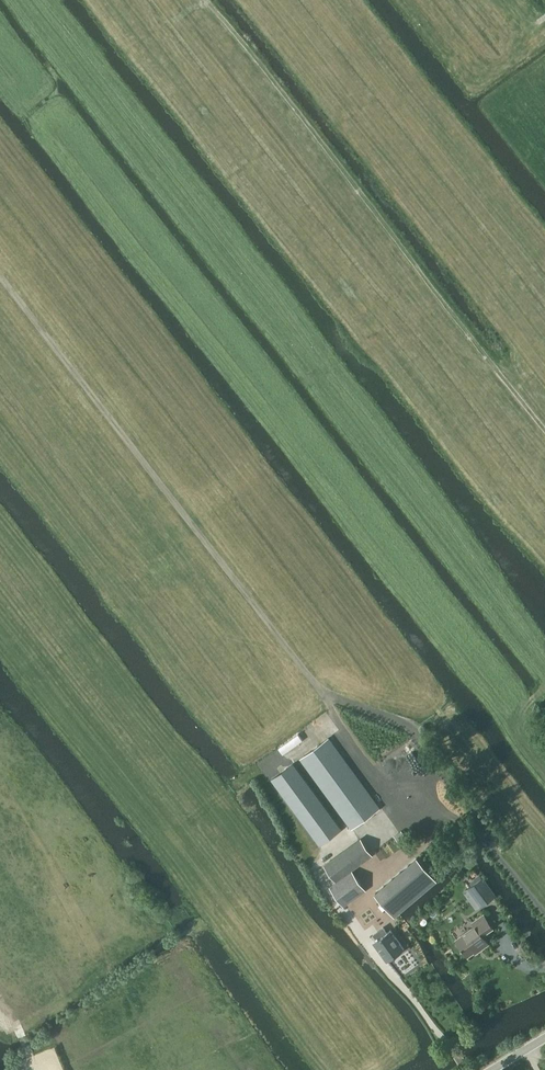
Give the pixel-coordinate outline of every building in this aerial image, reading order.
[(352,829),(380,809),(329,738),(301,759),(352,829)] [(320,844),(341,829),(293,763),(272,779),(320,844)] [(365,888),(352,869),(372,855),(361,839),(325,865),(337,881),(331,885),(333,889),(345,903),(365,888)] [(437,879),(432,873),(419,858),(377,894),(397,916),(414,901),(437,879)] [(482,877),(468,887),(482,905),(482,906),(495,896),(496,895),(483,877),(482,877)] [(482,935),(493,927),(484,915),(473,923),(475,926),(476,925),(482,935)] [(488,943),(482,935),(476,925),(475,926),(456,940),(468,956),(480,947),(481,949),(488,943)] [(391,930),(387,932),(383,927),(373,934),(377,939),(373,942),(386,960),(404,948),(391,930)]
